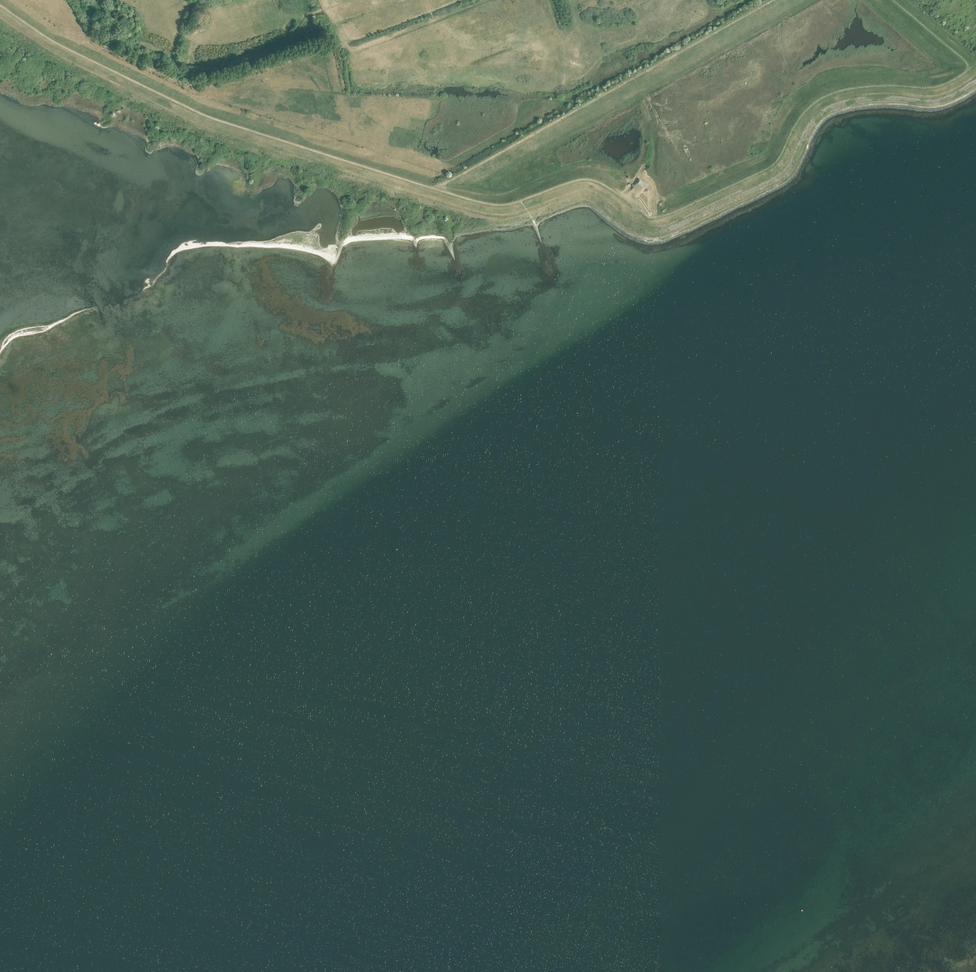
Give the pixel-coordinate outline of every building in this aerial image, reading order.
[(637,181),(628,192),(636,199),(645,187),(647,185),(639,179),(637,181)]
